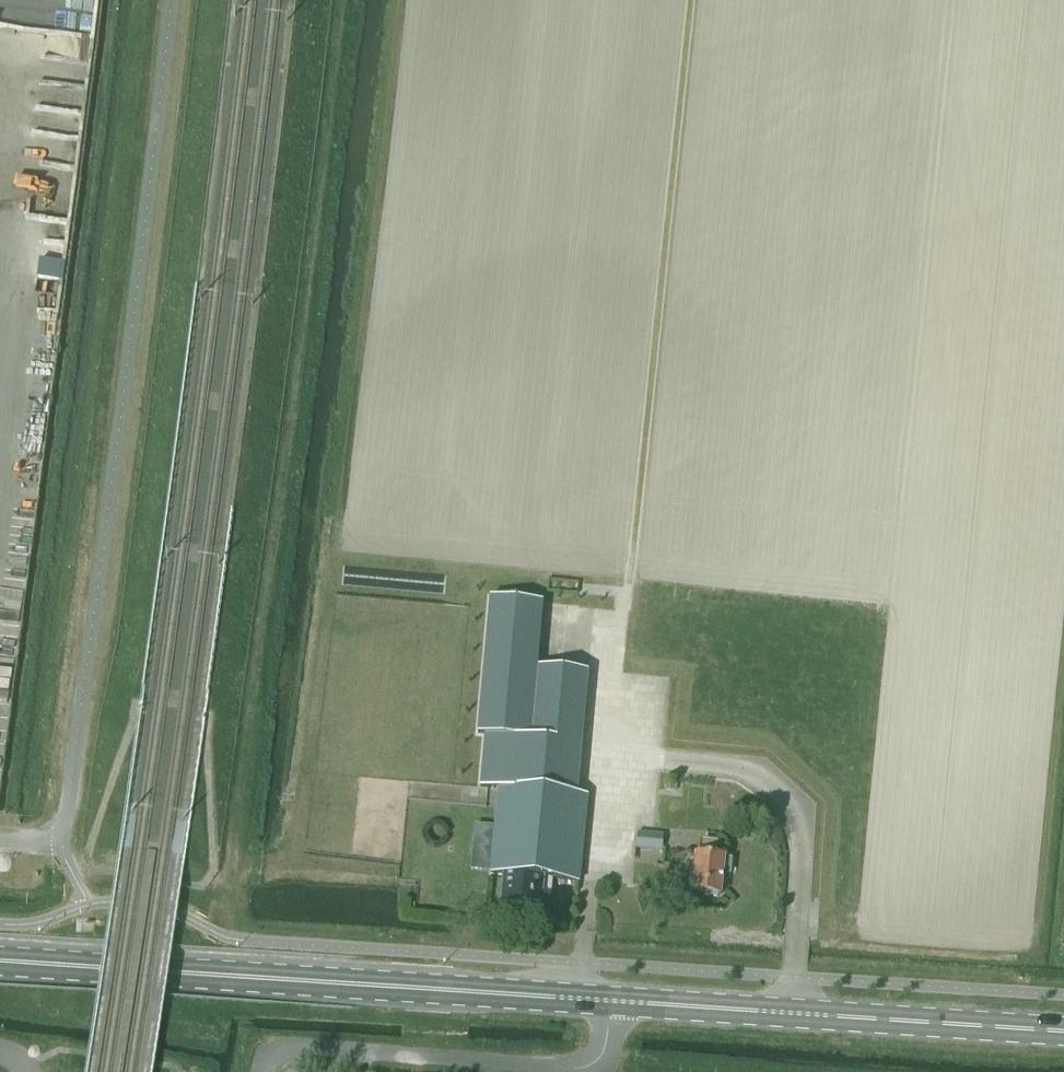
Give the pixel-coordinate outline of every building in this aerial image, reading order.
[(489,598),(477,734),(485,735),(480,788),(499,789),(576,796),(576,795),(587,673),(536,668),(542,603),(489,598)] [(491,863),(490,875),(504,876),(500,913),(539,917),(540,907),(543,880),(578,883),(588,796),(576,795),(576,796),(499,789),(494,834),(491,863)] [(637,834),(636,849),(646,849),(647,835),(637,834)] [(651,847),(664,848),(664,834),(652,834),(651,847)] [(692,892),(720,895),(723,873),(729,874),(730,861),(724,860),(724,858),(715,857),(716,845),(703,843),(701,856),(696,856),(692,892)]
